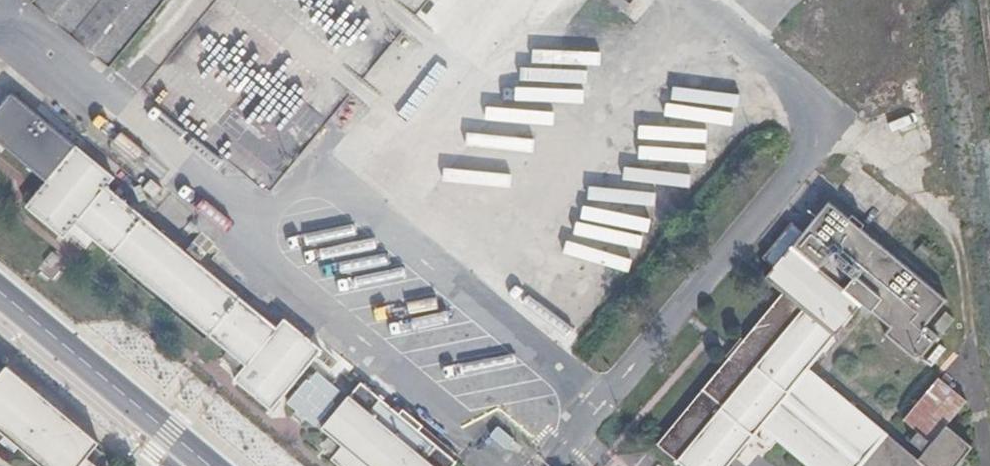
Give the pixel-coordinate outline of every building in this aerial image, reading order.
[(109,61),(158,0),(35,0),(109,61)] [(771,35),(799,0),(729,0),(771,35)] [(71,150),(6,96),(0,104),(0,150),(43,185),(71,150)] [(71,150),(43,185),(23,210),(60,240),(66,233),(71,227),(87,240),(222,353),(238,366),(233,372),(228,379),(266,409),(314,348),(276,317),(269,328),(102,191),(109,180),(71,150)] [(810,465),(935,465),(961,433),(939,414),(959,389),(933,367),(900,408),(927,430),(910,450),(807,365),(860,302),(887,325),(883,329),(916,355),(936,332),(923,320),(943,295),(828,198),(762,276),(781,292),(649,450),(668,465),(723,465),(750,433),(768,447),(776,438),(810,465)] [(87,240),(71,227),(66,233),(82,246),(87,240)] [(238,366),(222,353),(217,359),(233,372),(238,366)] [(41,465),(93,465),(86,460),(98,445),(0,362),(0,432),(41,465)] [(419,455),(430,442),(353,380),(314,427),(335,443),(323,457),(334,465),(433,465),(419,455)]
